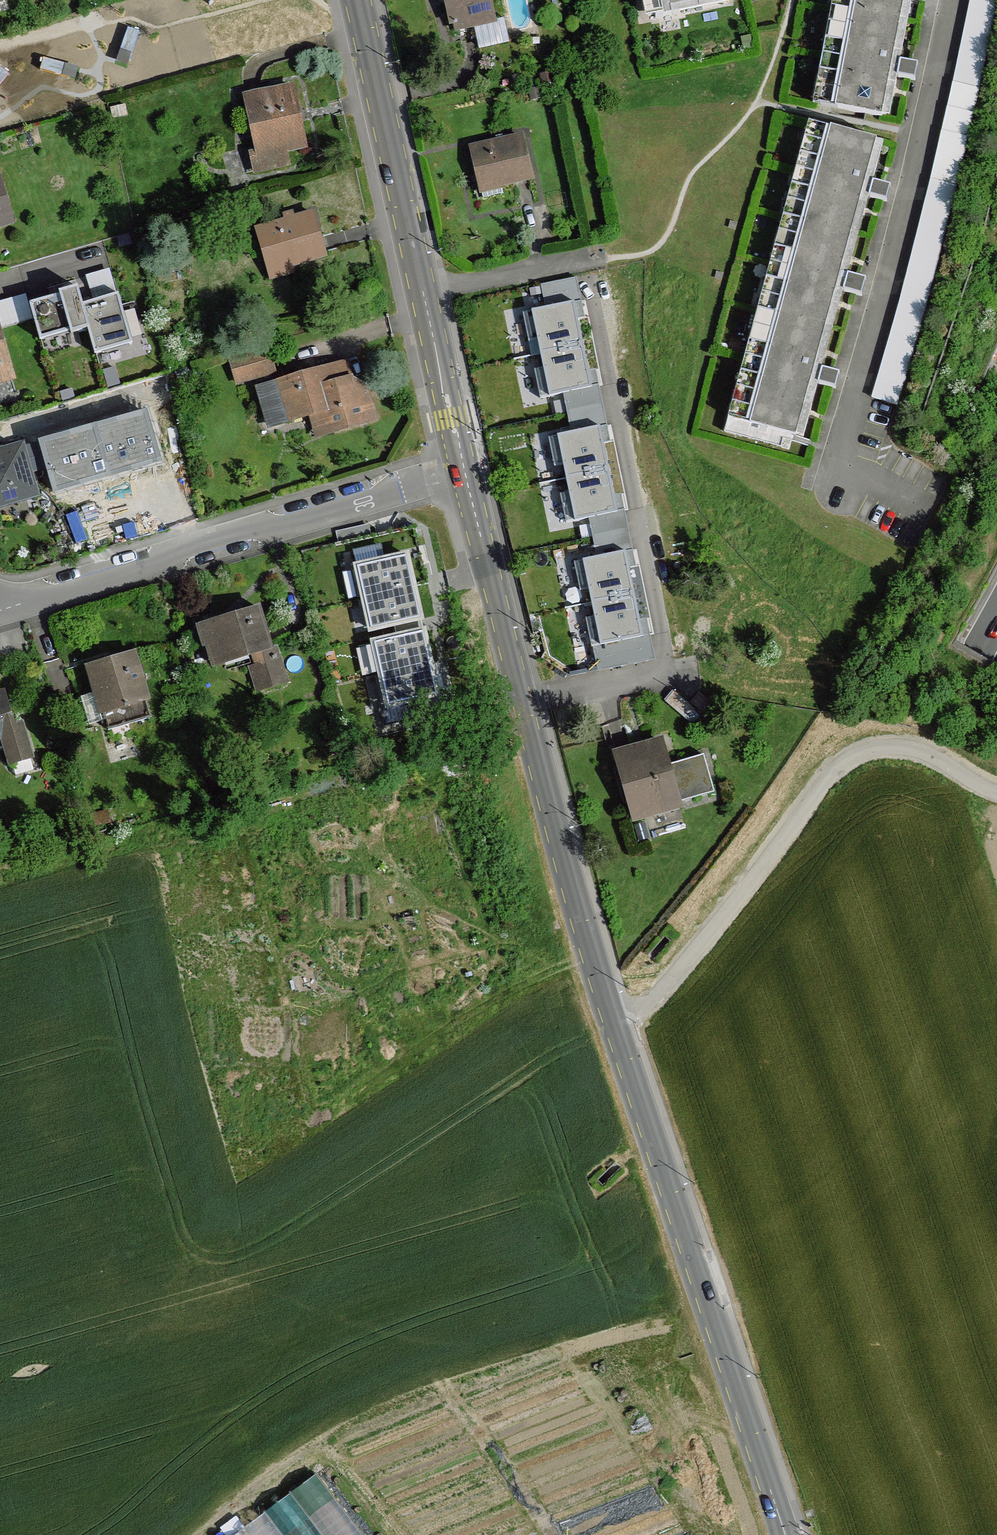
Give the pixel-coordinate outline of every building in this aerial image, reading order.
[(452,22),(456,22),(458,29),(494,21),(489,0),(446,0),(452,22)] [(655,16),(728,1),(728,0),(652,0),(655,16)] [(901,20),(905,0),(841,0),(839,9),(901,20)] [(954,85),(979,90),(996,0),(969,0),(954,85)] [(901,20),(839,9),(821,105),(882,117),(890,76),(915,81),(918,65),(893,60),(901,20)] [(292,87),(245,97),(258,153),(252,154),(255,170),(287,164),(285,151),(304,147),(292,87)] [(866,180),(877,140),(817,123),(791,217),(851,234),(862,195),(887,202),(891,187),(866,180)] [(521,137),(470,151),(481,190),(530,177),(521,137)] [(0,177),(0,225),(13,221),(0,177)] [(932,182),(872,399),(897,406),(958,189),(932,182)] [(313,214),(258,230),(270,271),(325,255),(313,214)] [(841,273),(851,234),(791,217),(765,311),(826,328),(836,289),(862,296),(866,279),(841,273)] [(815,367),(826,328),(765,311),(748,373),(808,390),(811,382),(829,387),(836,389),(840,374),(815,367)] [(0,334),(0,379),(12,375),(0,334)] [(267,346),(231,356),(239,383),(274,372),(267,346)] [(331,366),(277,382),(278,385),(289,420),(326,410),(332,432),(376,418),(367,387),(351,379),(347,365),(332,369),(331,366)] [(796,436),(808,390),(748,373),(735,419),(796,436)] [(270,426),(289,420),(278,385),(260,390),(270,426)] [(96,435),(68,443),(74,464),(84,461),(89,478),(146,462),(140,444),(136,446),(130,425),(116,429),(114,423),(95,428),(96,435)] [(0,458),(0,512),(37,503),(25,450),(0,458)] [(607,482),(567,490),(582,560),(602,556),(603,562),(623,557),(607,482)] [(415,614),(402,553),(357,563),(371,625),(415,614)] [(265,629),(259,608),(212,622),(225,662),(253,654),(265,688),(286,682),(278,657),(273,655),(270,645),(265,629)] [(265,629),(270,645),(289,635),(283,621),(265,629)] [(149,705),(133,656),(90,668),(98,692),(106,717),(149,705)] [(694,709),(674,691),(666,701),(686,719),(694,709)] [(106,717),(98,692),(78,698),(86,724),(106,717)] [(699,692),(691,702),(711,719),(719,710),(699,692)] [(3,695),(0,695),(0,738),(5,737),(11,761),(30,756),(22,726),(13,729),(3,695)] [(152,717),(149,705),(106,717),(110,729),(152,717)] [(668,764),(661,741),(617,754),(634,816),(679,804),(678,801),(668,764)] [(668,764),(678,801),(715,791),(704,754),(668,764)] [(318,1471),(232,1534),(365,1534),(318,1471)]
